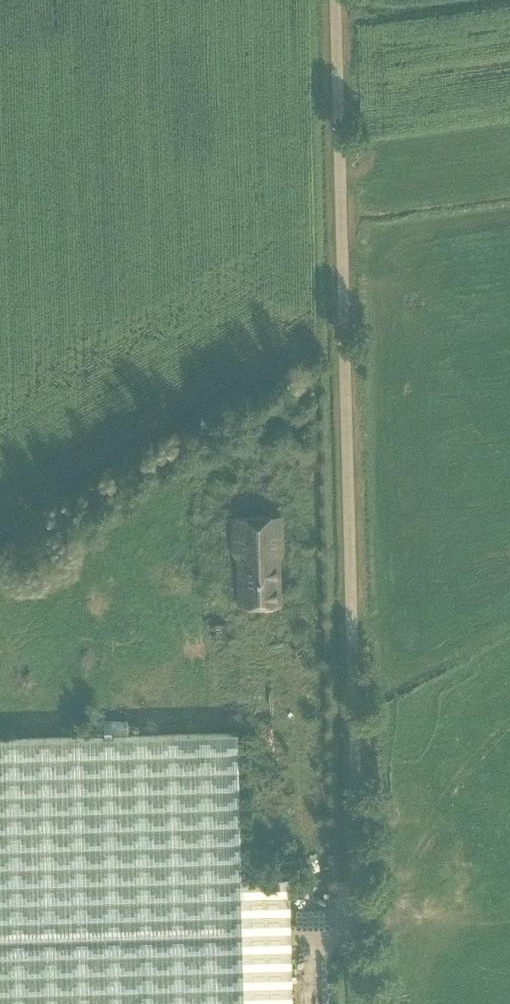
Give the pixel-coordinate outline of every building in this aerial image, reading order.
[(228,547),(228,594),(272,594),(272,506),(221,506),(221,547),(228,547)] [(289,885),(243,886),(239,737),(0,743),(0,1003),(292,1003),(289,885)]
